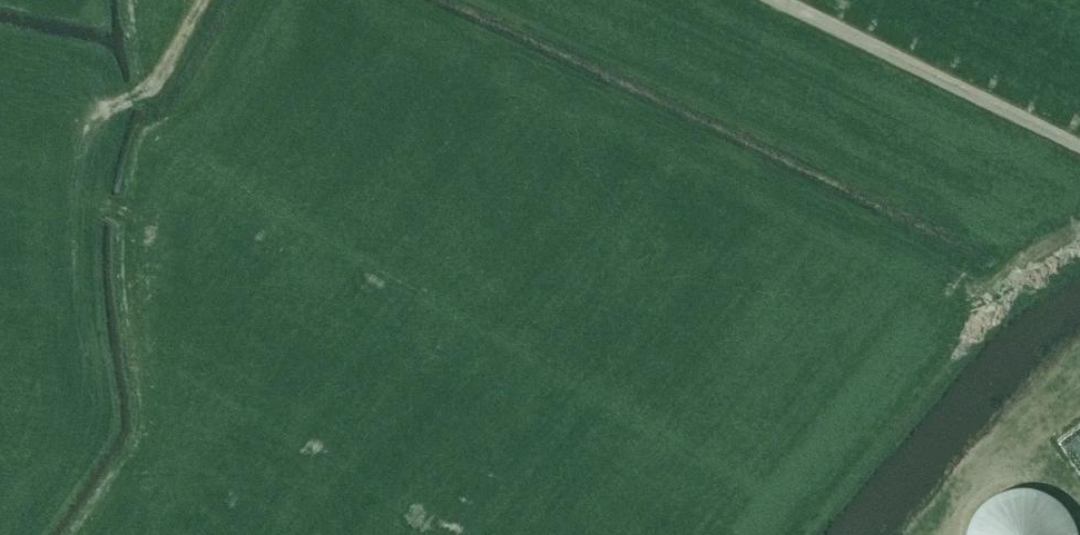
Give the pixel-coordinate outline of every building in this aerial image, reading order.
[(1041,494),(1036,492),(1027,491),(1023,491),(1017,491),(1012,492),(1008,493),(1003,495),(997,497),(990,501),(984,507),(980,511),(976,517),(972,524),(970,530),(969,534),(1077,534),(1075,528),(1074,526),(1073,523),(1070,518),(1068,514),(1065,510),(1061,506),(1057,502),(1051,499),(1047,496),(1044,495),(1041,494)]
